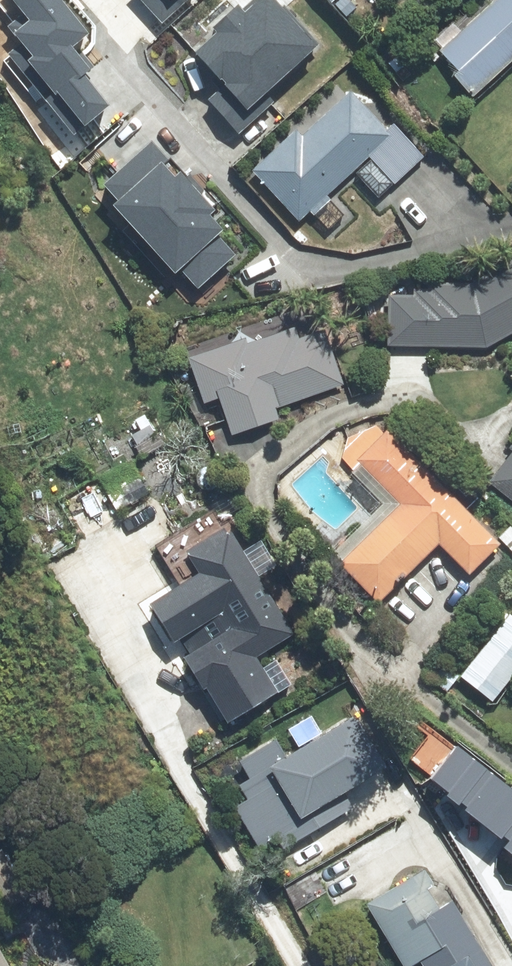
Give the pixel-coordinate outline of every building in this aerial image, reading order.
[(31,17),(17,29),(39,56),(31,62),(87,131),(114,109),(88,77),(97,70),(77,46),(91,35),(62,0),(16,0),(31,17)] [(163,22),(186,0),(143,0),(163,22)] [(209,24),(217,33),(196,51),(225,85),(210,97),(238,130),(268,104),(260,95),(318,46),(279,0),(262,0),(248,12),(238,0),(209,24)] [(470,99),(511,60),(511,0),(493,0),(431,57),(470,99)] [(296,129),(251,172),(300,224),(353,174),(379,201),(423,159),(393,127),(388,132),(348,91),(302,135),(296,129)] [(153,139),(104,183),(119,199),(114,210),(168,269),(174,263),(200,292),(240,255),(223,236),(230,229),(216,213),(220,209),(183,168),(176,173),(166,161),(170,158),(153,139)] [(472,286),(426,285),(426,296),(388,295),(387,348),(486,350),(511,335),(511,262),(472,286)] [(295,329),(255,343),(239,333),(230,346),(188,361),(204,405),(218,400),(232,438),(279,421),(275,410),(343,386),(324,332),(299,341),(295,329)] [(400,507),(340,566),(380,605),(439,546),(469,576),(500,545),(387,432),(384,435),(375,427),(348,440),(342,459),(355,472),(360,467),(400,507)] [(489,484),(511,501),(511,453),(489,484)] [(112,495),(121,511),(131,505),(132,507),(138,504),(137,502),(148,496),(139,480),(112,495)] [(231,630),(183,660),(203,692),(206,691),(228,725),(278,694),(256,659),(295,635),(231,534),(228,536),(225,531),(211,540),(214,545),(188,561),(231,630)] [(460,678),(493,704),(511,679),(511,618),(510,616),(460,678)] [(267,862),(353,809),(345,795),(383,771),(351,720),(286,759),(275,742),(239,764),(250,781),(239,787),(248,802),(235,810),(267,862)] [(438,777),(452,788),(448,793),(458,802),(464,799),(471,805),(466,810),(498,841),(504,835),(511,842),(509,851),(511,854),(511,790),(460,749),(438,777)] [(366,907),(402,965),(415,965),(419,963),(421,965),(490,965),(452,903),(439,911),(427,890),(433,886),(424,872),(366,907)]
